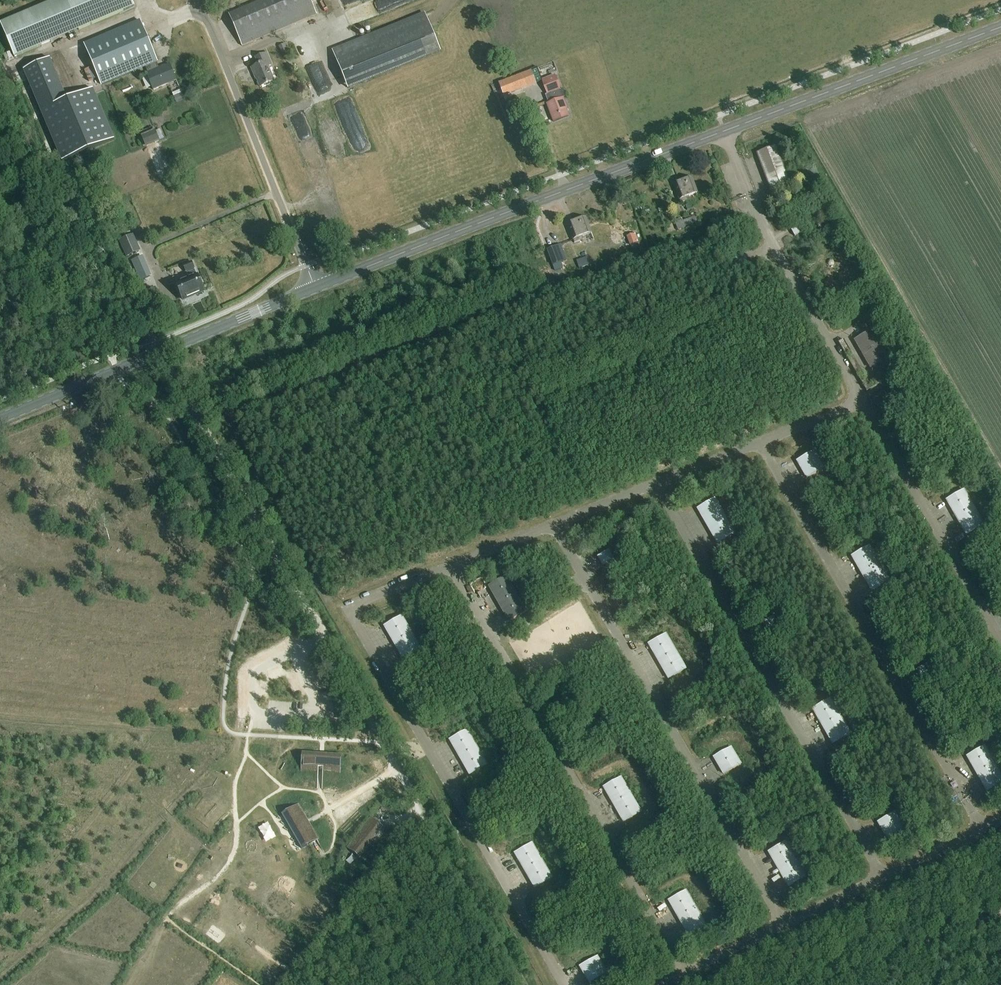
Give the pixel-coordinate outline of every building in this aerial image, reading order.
[(0,23),(14,56),(134,6),(132,0),(55,0),(0,23)] [(316,13),(310,0),(261,0),(228,14),(242,45),(316,13)] [(348,89),(439,51),(425,15),(334,52),(348,89)] [(158,69),(154,60),(157,59),(142,23),(85,47),(101,83),(144,65),(148,73),(147,73),(153,89),(176,80),(170,64),(158,69)] [(286,45),(279,47),(282,54),(289,52),(286,45)] [(267,54),(256,58),(259,66),(251,69),(256,80),(257,79),(260,87),(274,82),(268,67),(272,65),(267,54)] [(50,59),(25,70),(63,160),(114,139),(94,89),(68,100),(50,59)] [(539,69),(542,77),(558,71),(555,63),(539,69)] [(509,80),(499,84),(504,96),(514,93),(536,84),(531,72),(509,80)] [(555,76),(542,81),(547,96),(552,94),(553,96),(547,99),(548,103),(548,104),(554,121),(568,116),(566,109),(567,109),(563,98),(562,98),(561,95),(562,95),(561,93),(556,95),(555,92),(560,90),(555,76)] [(178,102),(185,99),(182,91),(174,94),(178,102)] [(163,139),(159,129),(141,137),(145,147),(163,139)] [(757,153),(771,190),(789,183),(776,146),(757,153)] [(689,197),(698,194),(692,178),(674,185),(681,204),(690,200),(689,197)] [(685,226),(697,222),(695,217),(683,221),(683,220),(675,222),(678,230),(686,227),(685,226)] [(582,236),(591,233),(586,218),(567,224),(574,243),(584,240),(582,236)] [(798,227),(792,231),(795,237),(802,233),(798,227)] [(630,244),(640,241),(637,232),(627,235),(630,244)] [(140,251),(133,234),(119,240),(126,257),(140,251)] [(565,257),(560,244),(553,247),(558,260),(565,257)] [(141,278),(152,273),(144,252),(133,256),(141,278)] [(732,260),(727,263),(731,270),(736,267),(737,270),(748,263),(743,253),(732,260)] [(588,257),(576,261),(578,266),(590,262),(588,257)] [(191,279),(177,285),(183,301),(204,292),(192,263),(184,266),(186,272),(188,272),(191,279)] [(854,340),(870,369),(888,358),(872,330),(854,340)] [(869,384),(844,340),(839,343),(867,392),(899,373),(896,368),(869,384)] [(796,461),(806,478),(825,467),(815,450),(796,461)] [(946,500),(966,536),(985,525),(964,489),(946,500)] [(697,509),(717,545),(736,534),(715,498),(697,509)] [(851,556),(871,592),(890,581),(870,545),(851,556)] [(609,550),(597,557),(603,566),(615,560),(609,550)] [(488,587),(508,622),(527,611),(506,576),(488,587)] [(774,615),(762,622),(767,631),(779,624),(774,615)] [(384,626),(404,662),(423,651),(402,616),(384,626)] [(648,644),(668,679),(687,669),(666,633),(648,644)] [(928,663),(916,670),(921,679),(933,672),(928,663)] [(552,700),(558,710),(570,703),(565,693),(552,700)] [(812,709),(833,745),(852,734),(831,698),(812,709)] [(449,740),(469,776),(488,765),(467,729),(449,740)] [(713,757),(723,775),(742,764),(732,746),(713,757)] [(966,756),(987,793),(1000,784),(1000,774),(985,746),(966,756)] [(322,754),(302,753),(301,772),(319,773),(340,774),(341,755),(322,754)] [(603,787),(623,823),(642,812),(622,776),(603,787)] [(298,805),(282,815),(292,832),(302,850),(319,840),(308,822),(298,805)] [(877,822),(887,840),(906,830),(896,812),(877,822)] [(371,818),(347,848),(359,858),(383,828),(371,818)] [(767,852),(788,888),(807,877),(786,841),(767,852)] [(532,842),(514,853),(534,889),(553,878),(532,842)] [(668,900),(688,936),(707,926),(686,890),(668,900)] [(735,931),(737,937),(755,930),(753,924),(735,931)] [(695,944),(713,937),(710,929),(692,935),(695,944)] [(597,956),(579,966),(589,984),(608,973),(597,956)]
